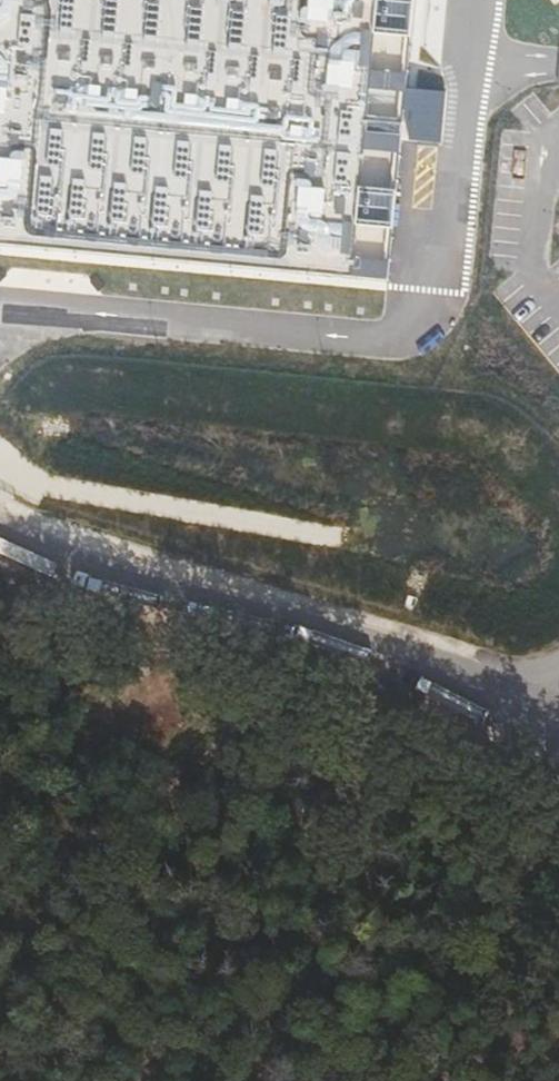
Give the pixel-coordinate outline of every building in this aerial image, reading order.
[(389,282),(414,0),(0,0),(0,244),(389,282)]
